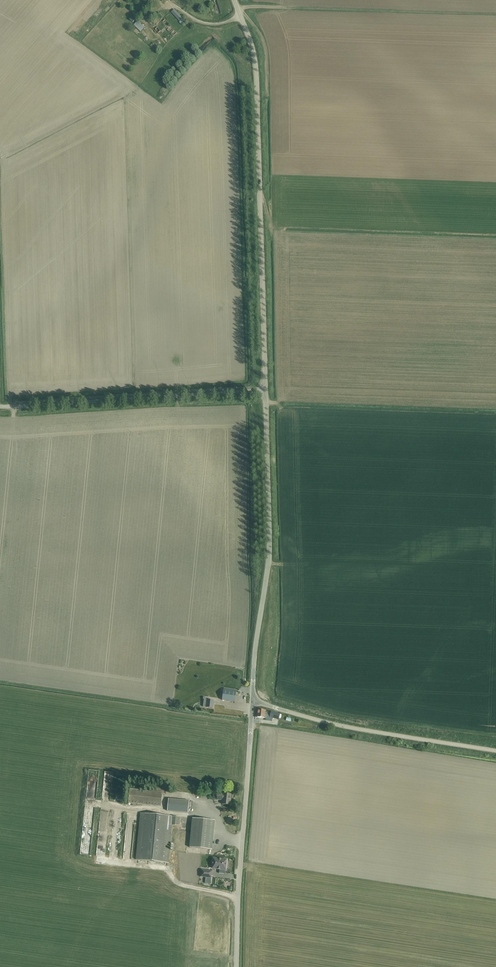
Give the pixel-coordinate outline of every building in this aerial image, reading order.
[(174,9),(171,12),(180,22),(183,19),(174,9)] [(137,21),(133,26),(140,32),(144,28),(137,21)] [(170,28),(175,35),(179,32),(175,25),(170,28)] [(236,692),(228,691),(224,690),(222,700),(235,702),(236,692)] [(204,699),(203,707),(206,707),(213,708),(214,701),(207,700),(208,698),(204,698),(203,699),(204,699)] [(258,709),(257,717),(270,718),(270,717),(279,719),(280,714),(271,711),(271,713),(265,712),(265,710),(258,709)] [(161,806),(163,792),(130,789),(128,803),(161,806)] [(222,804),(230,805),(231,794),(223,794),(217,793),(217,799),(223,800),(222,804)] [(166,799),(165,807),(168,807),(167,811),(188,813),(189,801),(169,799),(166,799)] [(137,860),(168,863),(171,825),(179,826),(179,817),(141,813),(137,860)] [(192,827),(190,847),(212,849),(215,820),(193,818),(192,827)] [(226,874),(226,870),(227,860),(213,858),(212,868),(220,869),(220,873),(226,874)] [(202,870),(201,877),(206,877),(205,883),(210,884),(211,878),(212,871),(202,870)]
